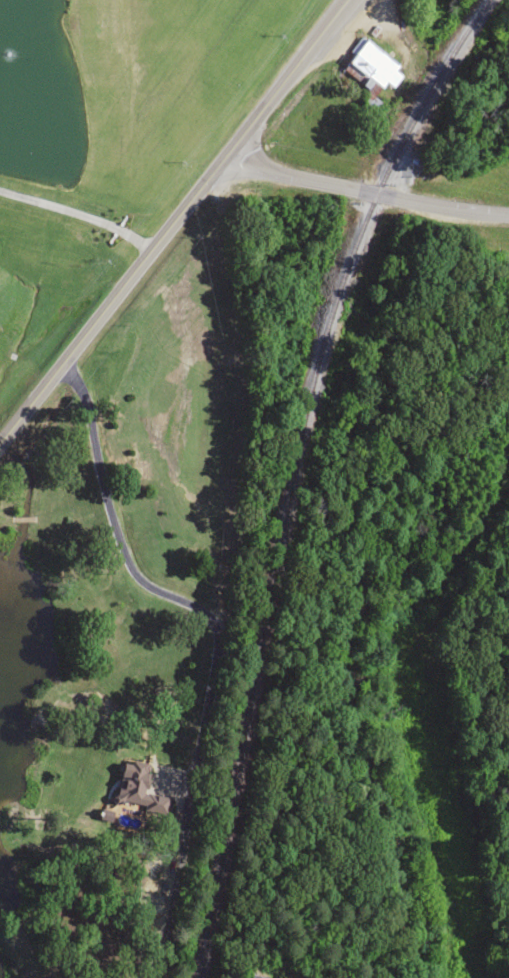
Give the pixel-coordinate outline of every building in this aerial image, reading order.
[(362,37),(343,61),(376,89),(396,65),(362,37)]
